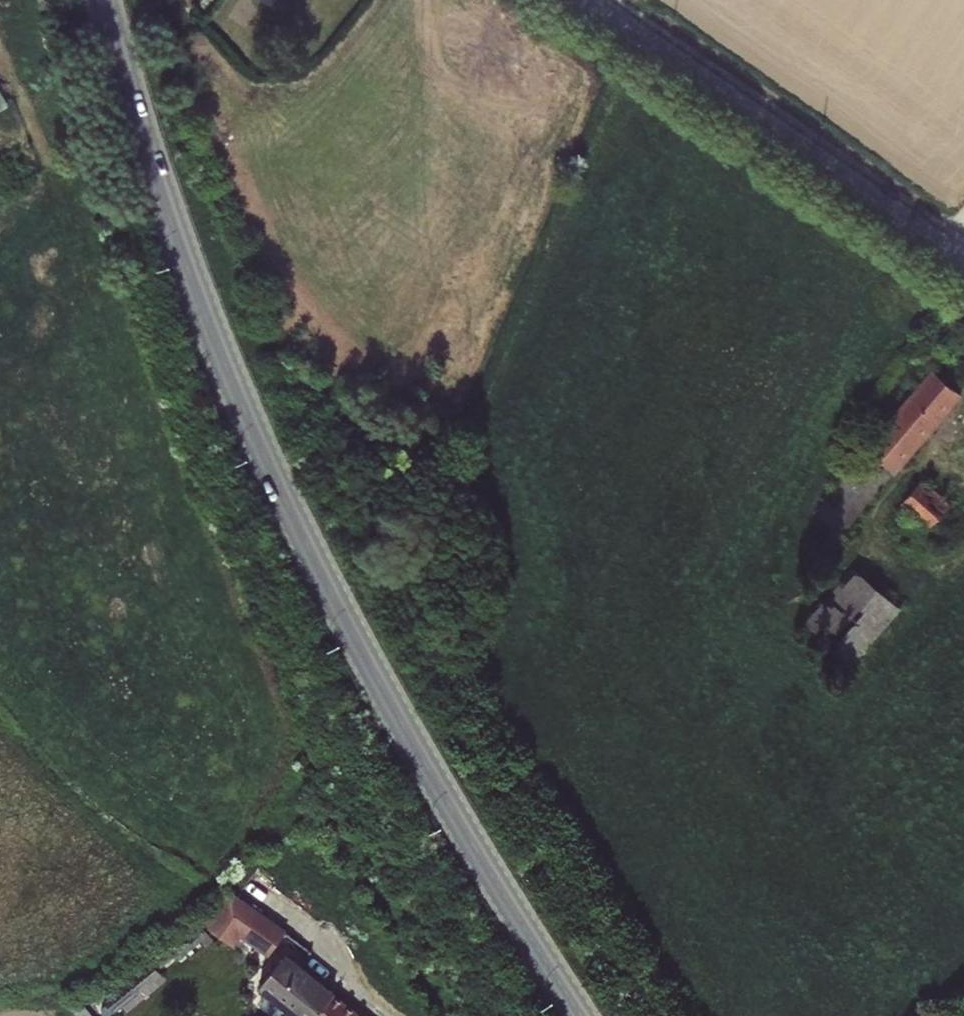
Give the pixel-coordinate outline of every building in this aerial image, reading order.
[(894,474),(959,392),(931,369),(821,499),(823,500),(811,514),(839,535),(892,472),(894,474)] [(923,478),(898,506),(926,530),(949,504),(923,478)] [(853,566),(800,622),(846,666),(899,610),(853,566)] [(239,938),(265,955),(285,929),(228,890),(203,926),(233,947),(239,938)] [(298,967),(297,970),(284,959),(261,988),(297,1015),(316,1015),(332,996),(298,967)] [(316,1015),(357,1015),(332,996),(316,1015)]
